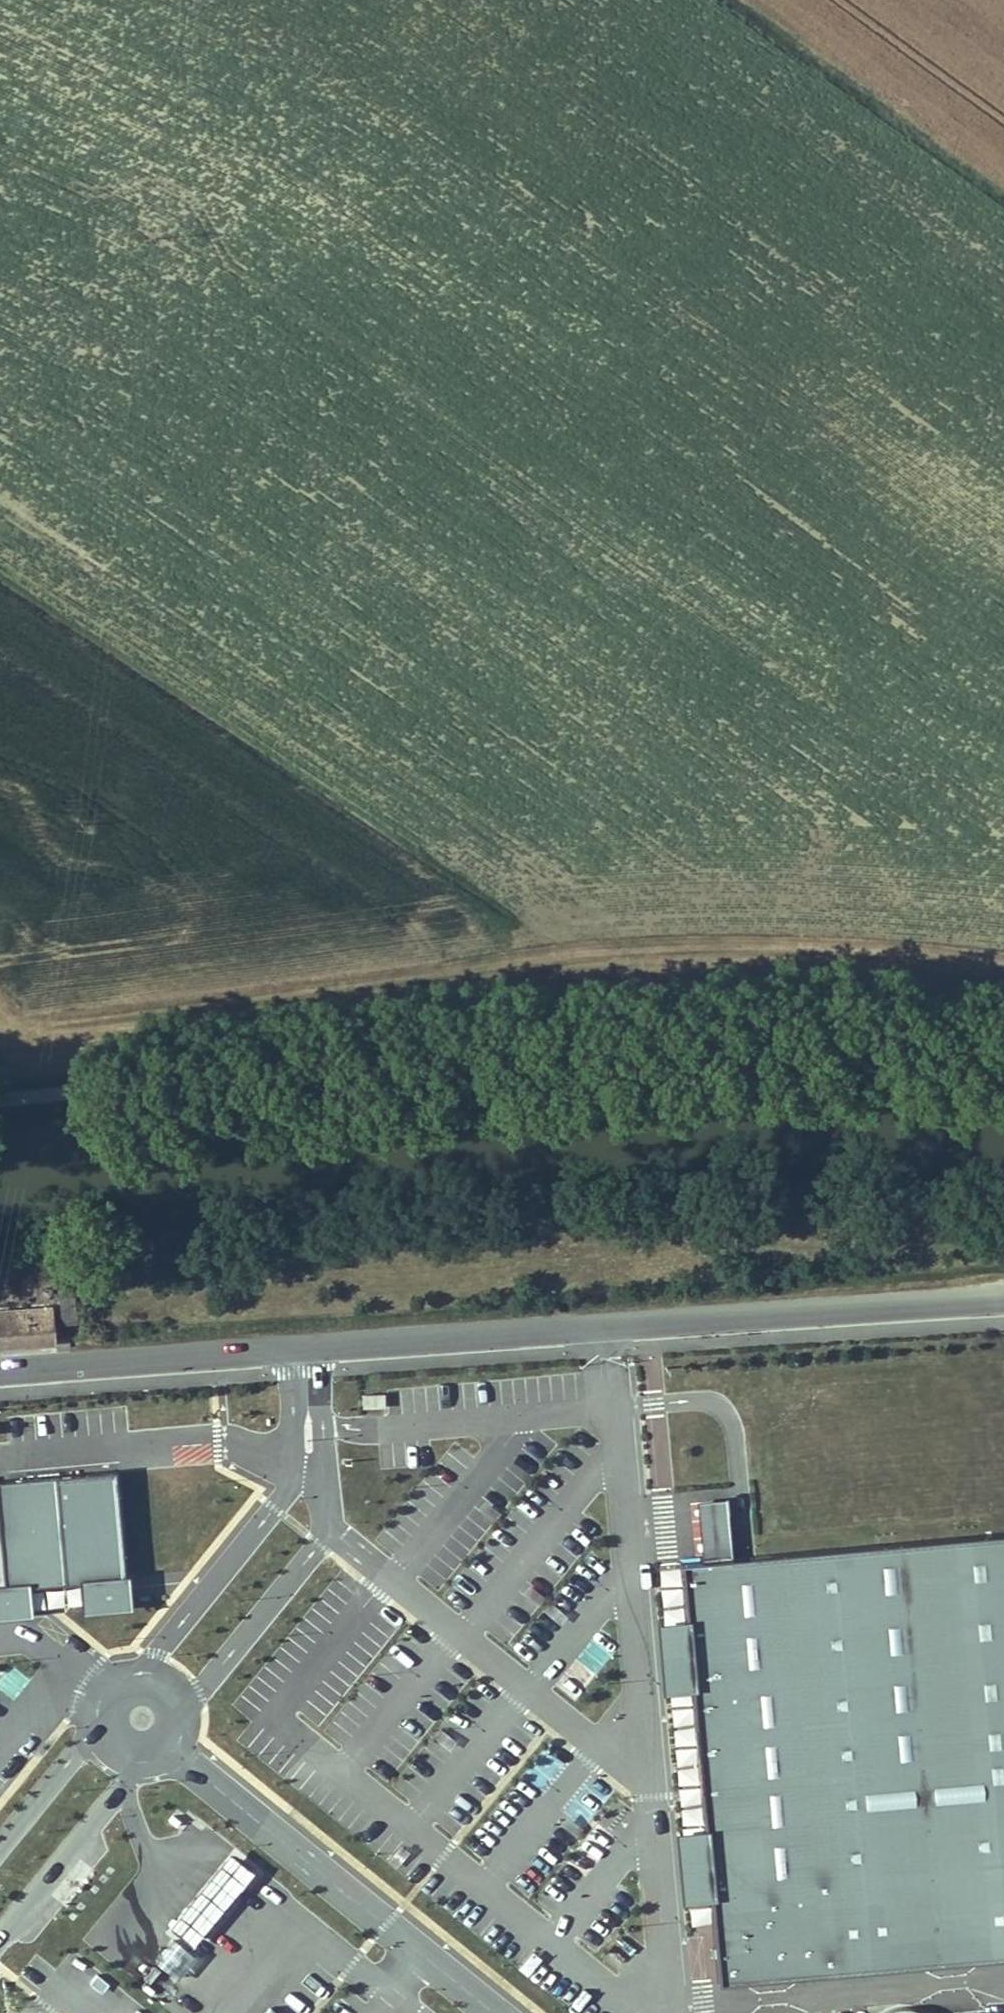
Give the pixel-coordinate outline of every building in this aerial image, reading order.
[(56,1289),(57,1331),(75,1330),(75,1288),(56,1289)] [(19,1359),(18,1321),(0,1322),(0,1360),(19,1359)] [(384,1406),(383,1391),(361,1391),(361,1406),(384,1406)] [(39,1592),(83,1587),(73,1483),(0,1490),(0,1595),(39,1592)] [(697,1497),(698,1550),(728,1549),(727,1497),(697,1497)] [(656,1573),(662,1632),(668,1701),(681,1840),(687,1910),(695,1996),(983,1969),(981,1936),(1003,1934),(1003,1541),(656,1573)] [(83,1587),(39,1592),(41,1618),(86,1614),(83,1587)] [(228,1850),(169,1924),(192,1943),(251,1869),(228,1850)] [(176,1937),(158,1957),(177,1974),(195,1954),(176,1937)]
